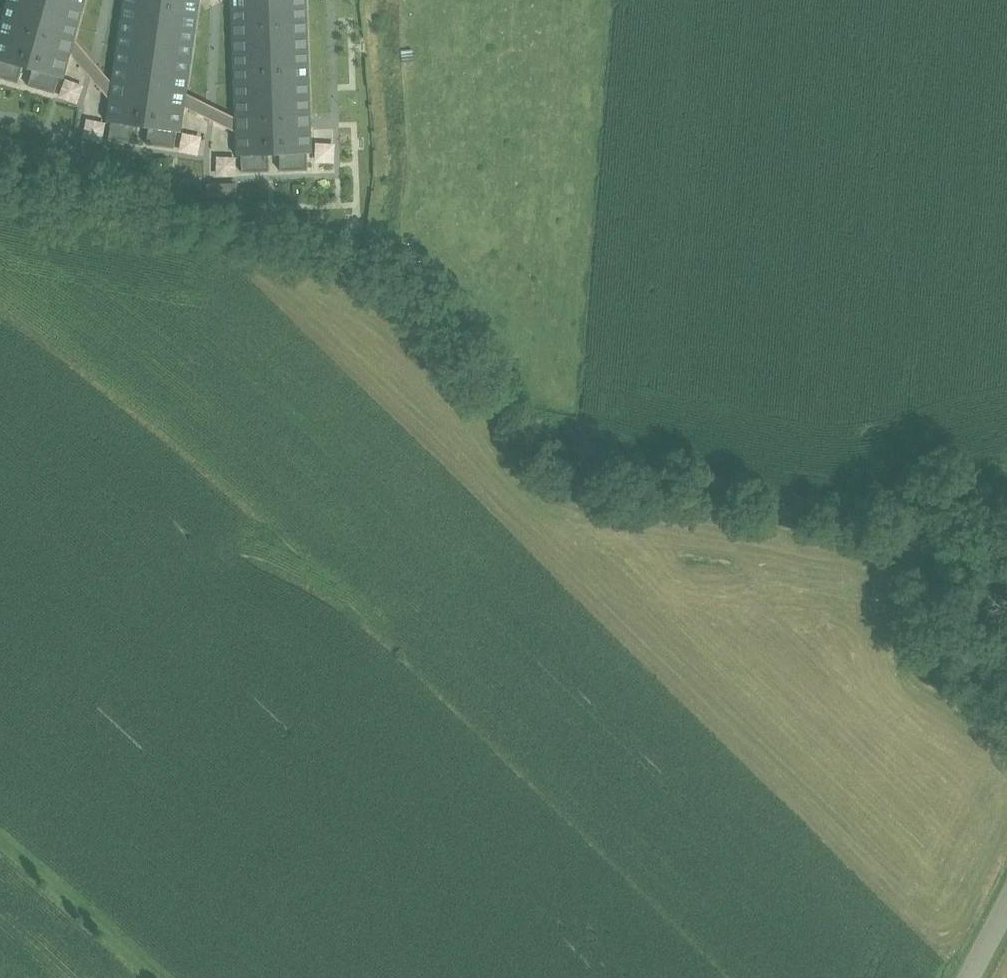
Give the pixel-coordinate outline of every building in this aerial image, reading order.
[(111,81),(100,68),(92,60),(75,39),(86,0),(6,0),(0,22),(0,77),(18,82),(23,65),(32,68),(28,85),(55,92),(59,75),(65,77),(71,54),(109,99),(111,81)] [(235,132),(234,117),(217,108),(207,103),(187,93),(200,0),(123,0),(111,81),(109,99),(106,120),(111,120),(109,138),(136,142),(139,124),(149,126),(146,143),(174,147),(176,130),(182,130),(185,107),(235,132)] [(235,132),(236,154),(241,154),(242,171),(270,170),(269,153),(279,152),(280,170),(308,169),(307,151),(312,151),(311,121),(307,0),(230,0),(234,117),(235,132)] [(216,196),(216,183),(207,184),(207,197),(216,196)]
